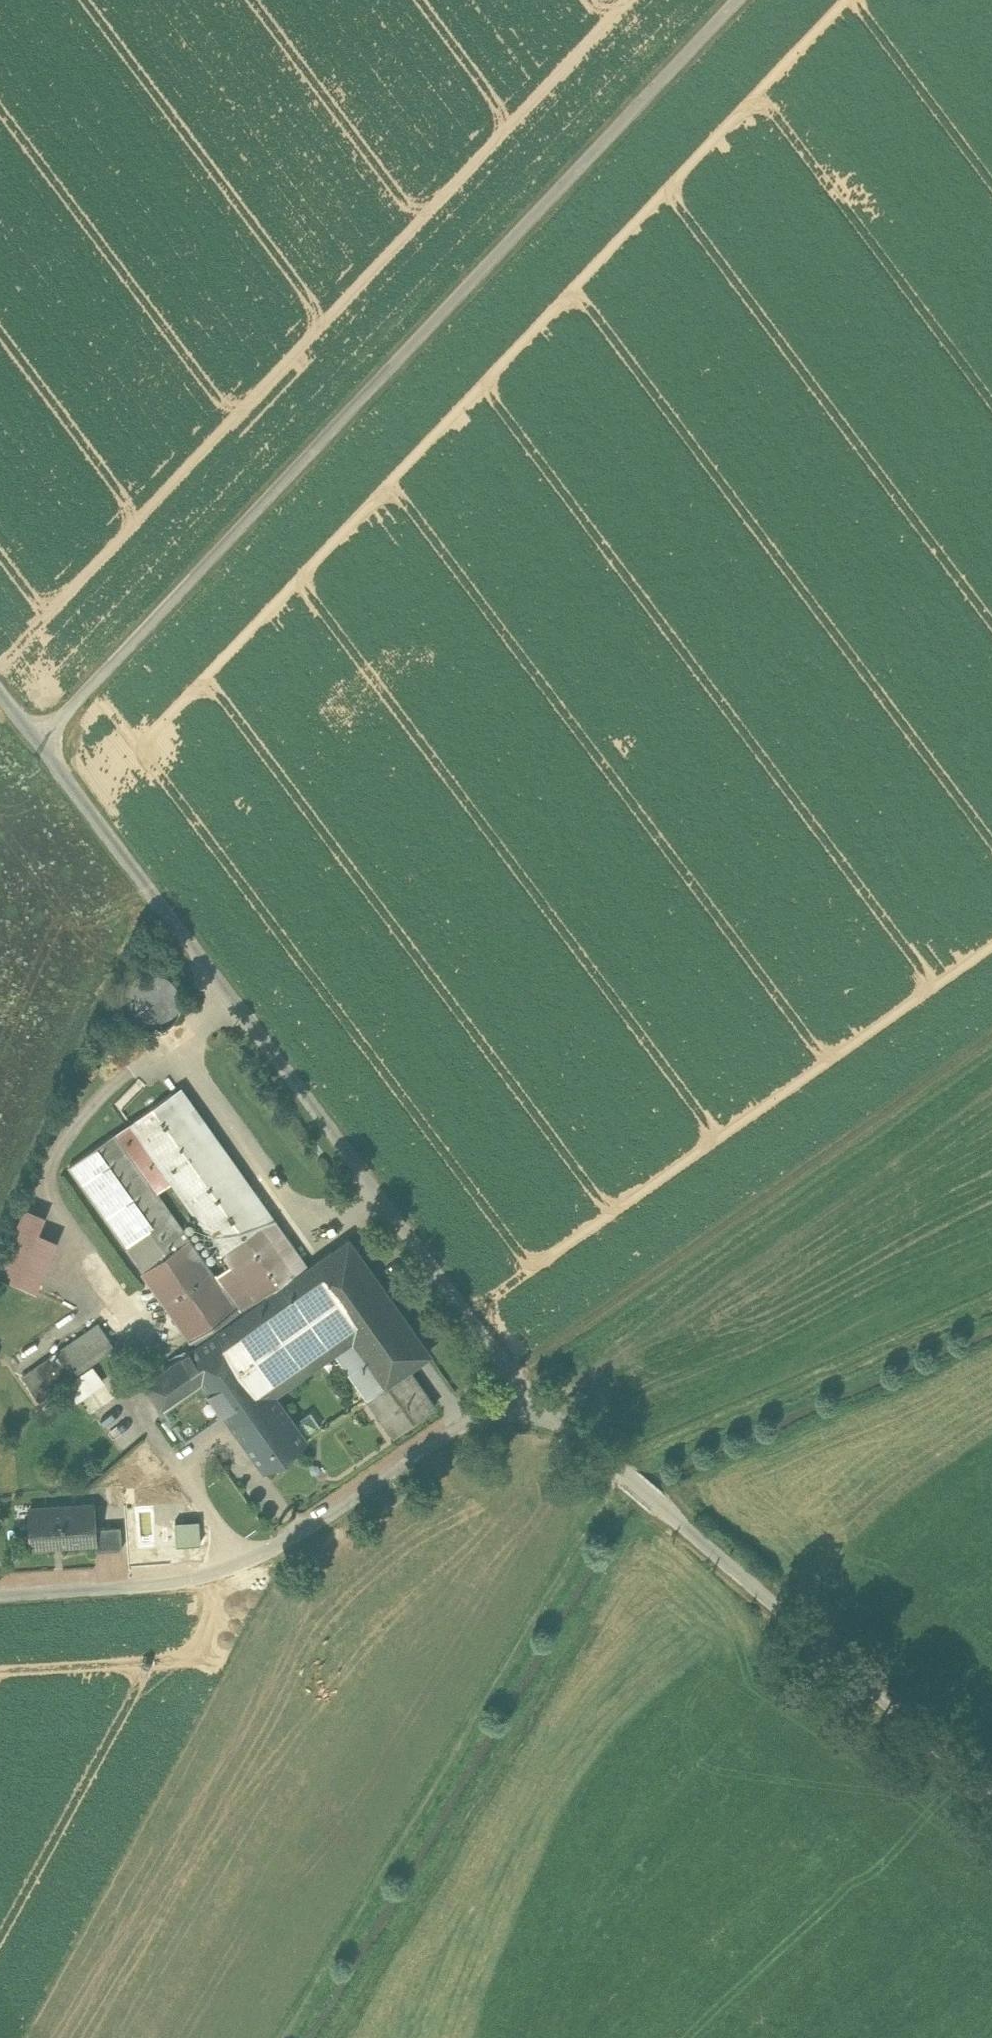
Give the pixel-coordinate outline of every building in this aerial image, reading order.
[(179,1009),(181,998),(178,986),(172,977),(162,970),(150,968),(139,971),(129,977),(123,987),(121,998),(123,1010),(130,1020),(140,1026),(151,1028),(162,1026),(172,1019),(179,1009)] [(264,1221),(172,1091),(131,1120),(139,1132),(173,1179),(223,1250),(228,1247),(264,1221)] [(131,1120),(115,1131),(123,1143),(139,1132),(131,1120)] [(70,1163),(145,1269),(142,1271),(195,1345),(259,1300),(232,1263),(216,1274),(190,1237),(157,1190),(123,1143),(115,1131),(70,1163)] [(173,1179),(139,1132),(123,1143),(157,1190),(173,1179)] [(42,1288),(59,1235),(43,1230),(48,1211),(23,1203),(1,1275),(42,1288)] [(300,1271),(264,1221),(228,1247),(223,1250),(232,1263),(259,1300),(300,1271)] [(430,1352),(349,1237),(305,1267),(354,1336),(386,1382),(409,1366),(430,1352)] [(195,1345),(183,1353),(211,1392),(225,1412),(232,1422),(275,1392),(335,1350),(354,1336),(305,1267),(300,1271),(259,1300),(195,1345)] [(99,1322),(24,1374),(36,1391),(111,1339),(99,1322)] [(386,1382),(354,1336),(335,1350),(368,1395),(386,1382)] [(211,1392),(183,1353),(144,1381),(171,1420),(211,1392)] [(386,1382),(368,1395),(394,1433),(436,1404),(409,1366),(386,1382)] [(211,1392),(171,1420),(185,1440),(225,1412),(211,1392)] [(275,1392),(232,1422),(264,1468),(308,1438),(275,1392)] [(94,1504),(32,1508),(34,1546),(97,1542),(96,1525),(94,1504)] [(121,1524),(96,1525),(97,1542),(97,1548),(123,1547),(121,1524)]
